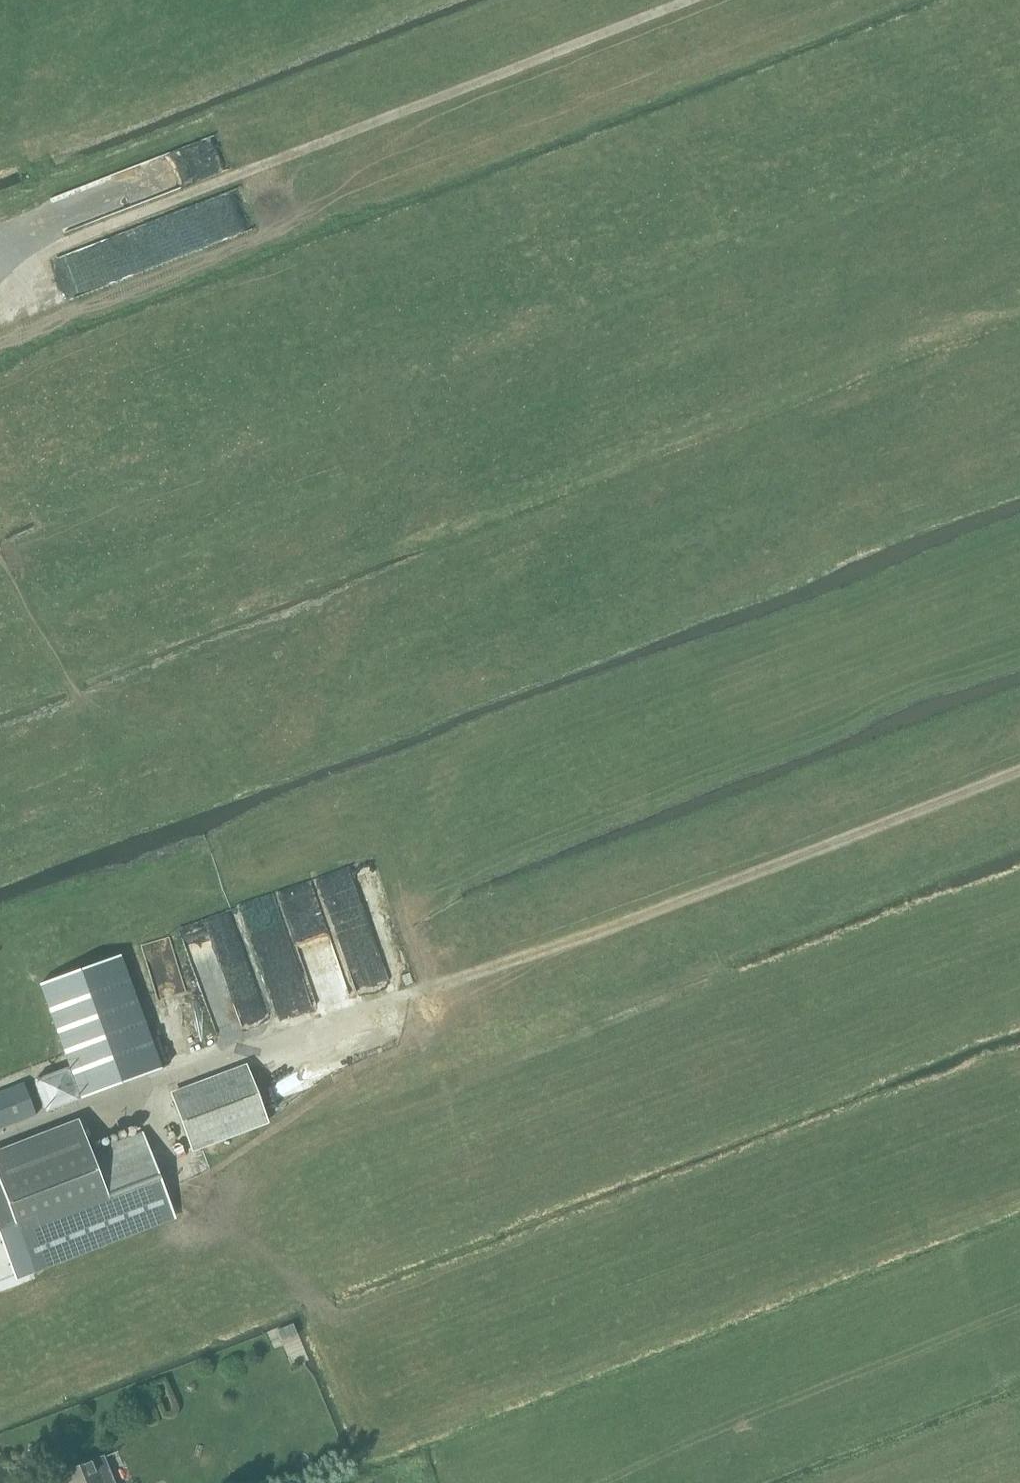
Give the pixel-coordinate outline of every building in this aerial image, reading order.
[(70,1067),(82,1098),(162,1069),(120,955),(40,984),(70,1067)] [(0,997),(0,1060),(14,1098),(66,1079),(33,986),(0,997)] [(267,1121),(248,1069),(172,1096),(191,1149),(267,1121)] [(14,1125),(2,1093),(0,1094),(0,1130),(14,1125)] [(0,1155),(0,1184),(32,1269),(174,1214),(143,1132),(91,1153),(80,1124),(0,1155)] [(64,1473),(69,1482),(114,1482),(103,1457),(64,1473)]
